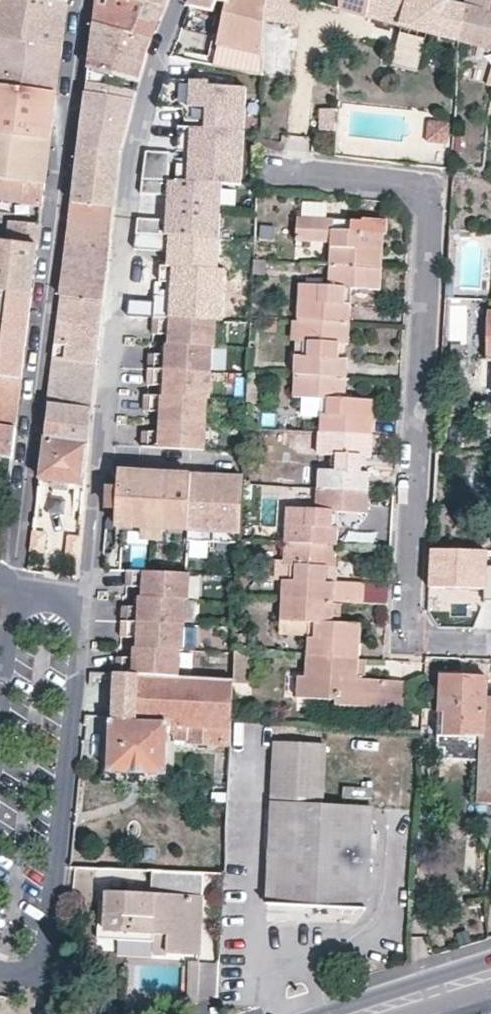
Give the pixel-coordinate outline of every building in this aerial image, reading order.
[(61,48),(64,24),(66,1),(60,0),(0,0),(0,39),(61,48)] [(129,1),(126,0),(97,0),(93,24),(150,41),(156,29),(157,26),(163,9),(129,1)] [(129,1),(163,9),(167,0),(130,0),(129,1)] [(217,2),(228,4),(230,0),(194,0),(191,7),(203,11),(213,13),(217,2)] [(228,4),(227,9),(213,66),(262,76),(261,59),(263,17),(263,11),(266,0),(230,0),(228,4)] [(263,11),(263,17),(296,20),(299,0),(266,0),(263,11)] [(370,1),(371,0),(339,0),(339,9),(376,19),(380,4),(370,1)] [(402,18),(394,15),(391,24),(458,42),(466,6),(445,3),(446,0),(407,0),(402,18)] [(466,6),(458,42),(490,50),(490,0),(468,0),(466,6)] [(296,20),(263,17),(261,59),(262,76),(289,81),(296,20)] [(93,24),(91,43),(90,55),(86,83),(122,89),(123,84),(125,79),(138,83),(141,71),(145,58),(147,49),(150,41),(93,24)] [(422,39),(395,32),(388,67),(414,74),(422,39)] [(58,75),(58,72),(61,48),(0,39),(0,85),(56,92),(58,75)] [(482,55),(468,52),(466,68),(480,70),(482,55)] [(244,130),(246,88),(208,87),(209,81),(166,79),(158,109),(183,110),(186,121),(206,122),(206,128),(244,130)] [(122,89),(86,83),(84,101),(82,114),(82,120),(78,146),(119,152),(127,121),(135,92),(122,89)] [(50,139),(53,116),(56,92),(0,85),(0,133),(50,139)] [(336,111),(322,111),(321,133),(336,133),(336,111)] [(448,121),(426,119),(424,142),(446,145),(448,121)] [(242,185),(244,130),(206,128),(179,127),(178,145),(192,146),(191,164),(183,164),(177,163),(176,182),(222,184),(242,185)] [(47,162),(50,139),(0,133),(0,178),(45,183),(47,162)] [(191,164),(192,146),(178,145),(177,151),(184,152),(183,164),(191,164)] [(75,179),(72,203),(113,208),(116,184),(117,164),(119,152),(78,146),(78,153),(76,174),(75,179)] [(169,181),(171,153),(146,151),(142,180),(169,181)] [(42,207),(45,183),(0,178),(0,200),(21,203),(21,204),(42,207)] [(220,239),(222,184),(176,182),(169,181),(142,180),(141,186),(140,194),(167,195),(167,220),(138,218),(137,233),(153,235),(214,238),(220,239)] [(71,208),(70,219),(67,247),(64,268),(61,296),(103,301),(106,278),(107,262),(111,227),(113,208),(72,203),(71,208)] [(329,263),(338,264),(380,267),(383,232),(364,231),(364,221),(297,218),(296,241),(330,243),(329,263)] [(11,242),(0,241),(0,289),(32,293),(40,225),(13,221),(11,242)] [(214,238),(153,235),(153,250),(152,266),(151,273),(161,273),(161,280),(165,281),(165,284),(168,284),(230,288),(231,259),(213,258),(214,238)] [(231,259),(232,239),(220,239),(214,238),(213,258),(231,259)] [(152,266),(153,250),(142,249),(141,265),(152,266)] [(298,284),(296,318),(330,320),(349,321),(351,289),(379,289),(380,267),(338,264),(329,263),(327,286),(298,284)] [(227,320),(230,288),(168,284),(165,318),(227,320)] [(23,369),(25,356),(30,312),(32,293),(0,289),(0,380),(22,383),(23,369)] [(95,365),(99,338),(103,301),(61,296),(58,322),(57,327),(56,339),(54,360),(95,365)] [(128,302),(127,316),(155,317),(155,303),(128,302)] [(216,347),(217,320),(165,318),(155,317),(154,334),(170,335),(170,344),(213,347),(216,347)] [(295,341),(308,341),(307,357),(294,356),(293,374),(346,377),(349,321),(330,320),(296,318),(295,341)] [(226,347),(227,320),(217,320),(216,347),(226,347)] [(295,341),(294,356),(307,357),(308,341),(295,341)] [(212,372),(213,347),(170,344),(167,344),(166,353),(149,352),(149,369),(212,372)] [(450,357),(441,357),(441,370),(449,370),(450,357)] [(487,358),(481,358),(480,374),(486,374),(486,389),(490,390),(490,358),(487,358)] [(91,410),(93,393),(95,365),(54,360),(51,378),(50,385),(48,405),(91,410)] [(211,398),(212,372),(149,369),(148,384),(164,385),(164,396),(208,398),(211,398)] [(293,374),(292,397),(302,398),(321,399),(320,416),(319,431),(370,434),(373,400),(353,399),(345,398),(346,377),(293,374)] [(354,377),(346,377),(345,398),(353,399),(354,377)] [(16,428),(19,406),(22,383),(0,380),(0,426),(16,428)] [(262,384),(247,383),(246,404),(261,404),(262,384)] [(206,424),(208,398),(164,396),(145,395),(144,410),(160,411),(160,421),(206,424)] [(217,424),(218,398),(211,398),(208,398),(206,424),(217,424)] [(320,416),(321,399),(302,398),(301,415),(320,416)] [(87,445),(91,410),(48,405),(44,440),(87,445)] [(206,450),(206,424),(160,421),(159,431),(143,431),(142,447),(206,450)] [(216,451),(217,424),(206,424),(206,450),(216,451)] [(12,458),(16,428),(0,426),(0,457),(12,458)] [(318,454),(333,455),(332,470),(317,470),(317,488),(358,490),(367,490),(368,472),(360,471),(360,457),(369,457),(370,434),(319,431),(318,454)] [(44,440),(39,477),(83,482),(87,445),(44,440)] [(242,485),(251,485),(252,464),(243,464),(243,475),(243,479),(242,485)] [(192,476),(120,472),(116,526),(189,530),(192,476)] [(243,479),(192,476),(189,530),(218,532),(240,533),(240,525),(242,485),(243,479)] [(251,485),(242,485),(240,525),(249,526),(252,485),(251,485)] [(285,543),(296,543),(336,545),(338,512),(366,513),(367,490),(358,490),(317,488),(315,509),(287,508),(285,543)] [(32,533),(30,551),(43,553),(45,534),(32,533)] [(78,537),(68,535),(66,554),(75,556),(78,537)] [(284,564),(295,564),(293,579),(283,579),(282,599),(303,600),(333,602),(334,583),(326,582),(327,567),(335,567),(336,545),(296,543),(285,543),(284,560),(284,564)] [(486,550),(430,548),(428,587),(483,589),(482,600),(490,600),(490,565),(486,565),(486,550)] [(283,579),(293,579),(295,564),(284,564),(284,560),(278,560),(276,579),(283,579)] [(335,567),(327,567),(326,582),(334,583),(335,567)] [(189,599),(190,573),(187,573),(128,570),(127,587),(143,588),(143,597),(186,599),(189,599)] [(199,600),(201,574),(190,573),(189,599),(196,600),(199,600)] [(185,624),(186,599),(143,597),(140,596),(139,606),(123,605),(122,621),(185,624)] [(195,625),(196,600),(189,599),(186,599),(185,624),(195,625)] [(308,622),(307,636),(306,656),(319,657),(358,659),(360,623),(341,622),(333,622),(333,607),(333,602),(303,600),(282,599),(281,621),(308,622)] [(333,622),(341,622),(341,608),(333,607),(333,622)] [(184,650),(185,624),(122,621),(122,637),(138,638),(137,648),(181,649),(184,650)] [(307,636),(308,622),(281,621),(280,635),(307,636)] [(194,650),(195,625),(185,624),(184,650),(190,650),(194,650)] [(245,634),(235,634),(234,653),(245,653),(245,634)] [(137,648),(130,646),(130,673),(179,676),(181,649),(137,648)] [(189,676),(190,650),(184,650),(181,649),(179,676),(189,676)] [(233,671),(244,671),(245,653),(234,653),(233,671)] [(294,677),(294,698),(328,701),(328,708),(384,707),(385,679),(365,679),(356,678),(358,659),(319,657),(306,656),(305,678),(294,677)] [(366,659),(358,659),(356,678),(365,679),(366,659)] [(179,676),(158,675),(130,673),(115,673),(112,718),(111,720),(108,771),(166,773),(168,733),(175,733),(174,739),(185,740),(187,743),(230,744),(232,716),(233,679),(189,676),(179,676)] [(442,675),(440,709),(446,710),(445,732),(482,734),(484,696),(487,697),(488,677),(442,675)] [(481,745),(490,745),(490,697),(487,697),(484,696),(482,734),(481,745)] [(373,809),(324,806),(327,743),(277,741),(274,803),(269,901),(367,906),(373,809)] [(481,745),(480,765),(478,802),(490,802),(490,745),(481,745)] [(106,930),(153,933),(167,934),(167,951),(200,953),(203,873),(193,872),(153,870),(152,893),(107,891),(107,900),(106,930)] [(99,900),(97,937),(153,940),(153,933),(106,930),(107,900),(99,900)] [(63,935),(75,936),(76,920),(65,919),(63,935)] [(152,951),(167,951),(167,934),(153,933),(153,940),(152,951)] [(173,1011),(198,1003),(199,960),(189,960),(189,993),(129,1013),(165,1013),(173,1011)]
